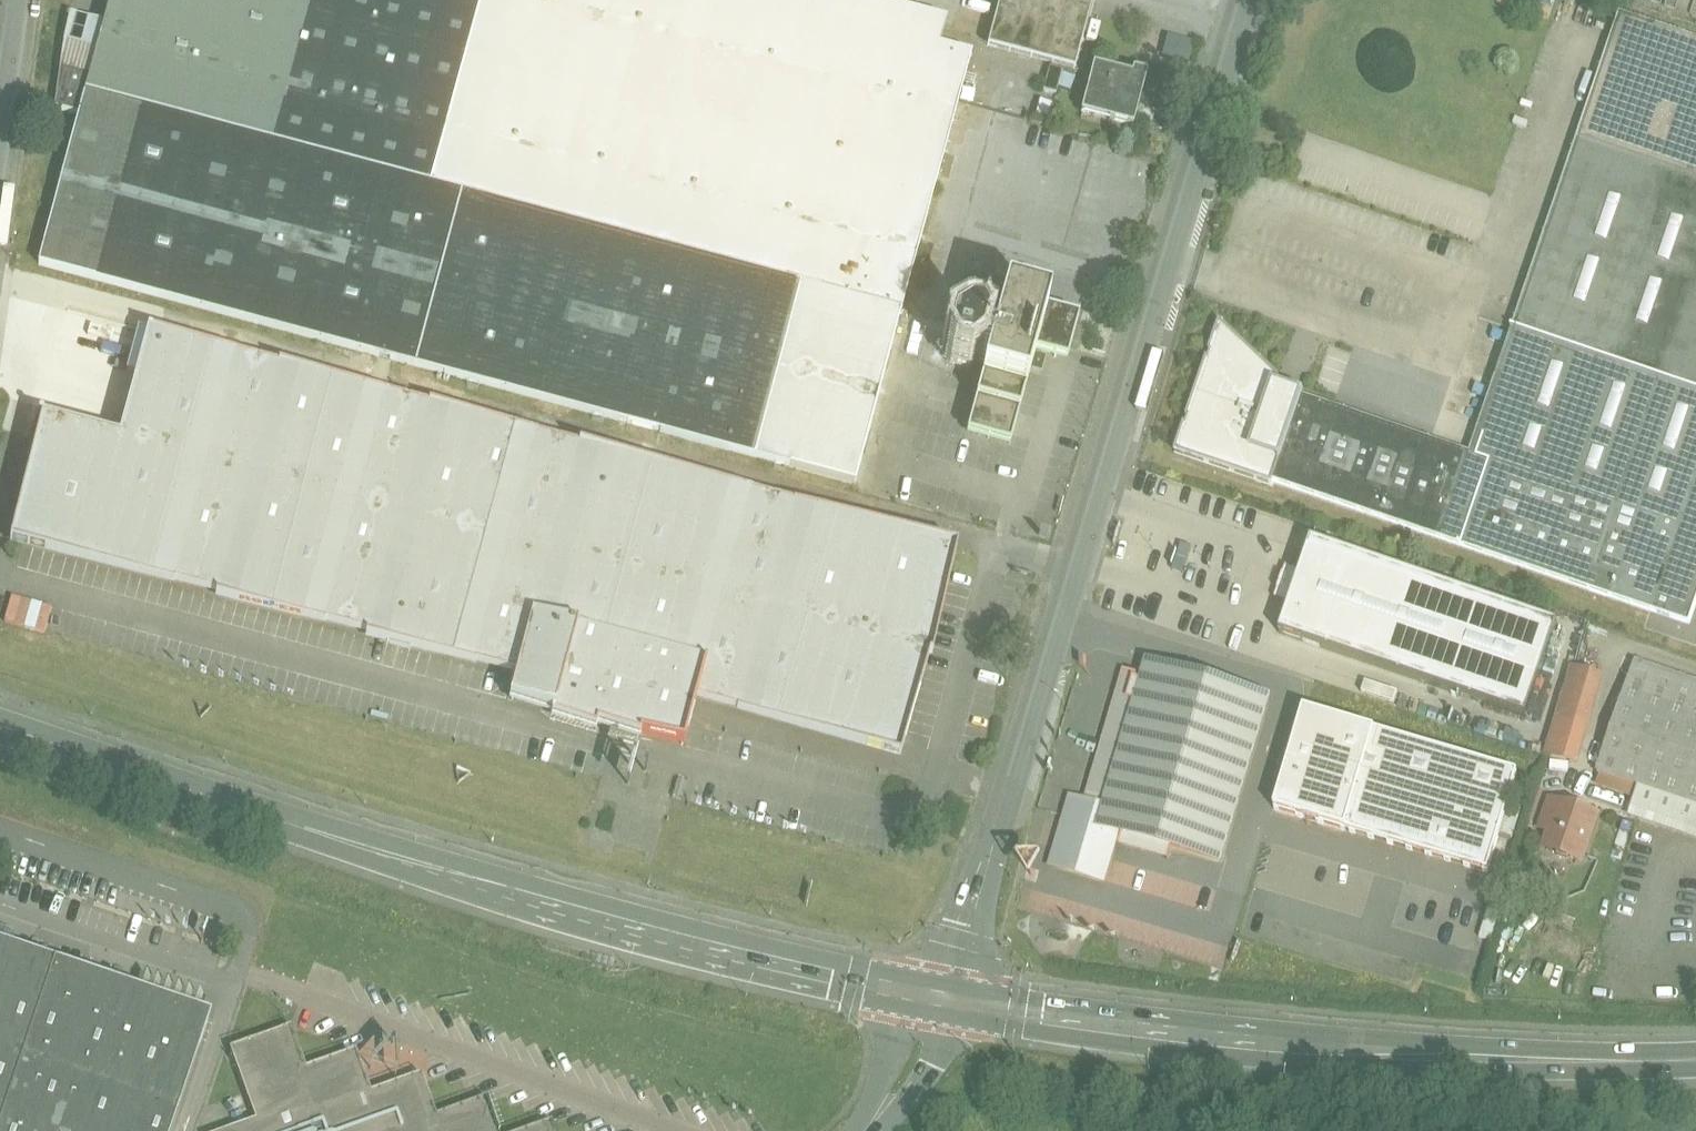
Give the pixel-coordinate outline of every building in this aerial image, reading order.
[(763,0),(111,0),(94,67),(92,74),(81,115),(40,265),(628,423),(619,457),(649,465),(658,431),(856,484),(972,56),(763,0)] [(1046,0),(1001,0),(989,47),(1076,70),(1091,12),(1046,0)] [(1622,15),(1580,139),(1695,179),(1695,40),(1622,15)] [(1186,61),(1189,42),(1164,39),(1162,58),(1186,61)] [(92,74),(61,66),(55,108),(81,115),(92,74)] [(1133,77),(1096,68),(1084,114),(1085,115),(1087,109),(1113,116),(1111,122),(1134,128),(1148,76),(1135,72),(1133,77)] [(1580,139),(1528,289),(1549,296),(1535,336),(1695,391),(1695,179),(1580,139)] [(1304,398),(1275,482),(1276,482),(1652,610),(1695,481),(1695,391),(1535,336),(1549,296),(1528,289),(1472,455),(1305,398),(1304,398)] [(1007,299),(993,348),(984,345),(985,339),(979,328),(969,326),(964,329),(953,336),(950,347),(959,363),(968,366),(980,360),(989,362),(969,435),(1012,447),(1038,353),(1069,361),(1080,318),(1007,299)] [(619,457),(74,311),(41,420),(56,425),(27,531),(651,700),(659,671),(698,681),(696,688),(893,741),(947,545),(619,457)] [(1281,378),(1221,322),(1211,352),(1212,354),(1210,360),(1208,358),(1188,418),(1190,419),(1188,425),(1186,425),(1176,453),(1274,486),(1276,482),(1275,482),(1304,398),(1305,398),(1306,394),(1303,393),(1302,395),(1278,387),(1281,378)] [(1652,610),(1691,624),(1695,609),(1695,481),(1652,610)] [(1292,601),(1281,633),(1527,718),(1559,624),(1313,540),(1301,574),(1292,601)] [(1292,601),(1301,574),(1288,569),(1279,596),(1292,601)] [(43,633),(49,607),(7,597),(1,623),(43,633)] [(1636,662),(1627,687),(1695,711),(1695,682),(1636,662)] [(1268,700),(1150,666),(1135,716),(1114,710),(1086,805),(1107,811),(1103,826),(1117,830),(1220,860),(1268,700)] [(1575,671),(1555,738),(1549,756),(1577,764),(1602,679),(1575,671)] [(1627,687),(1598,772),(1604,774),(1625,781),(1639,786),(1695,805),(1695,711),(1627,687)] [(1519,774),(1305,711),(1276,810),(1490,873),(1501,835),(1510,806),(1519,774)] [(1625,781),(1604,774),(1600,785),(1621,792),(1625,781)] [(1639,786),(1625,781),(1621,792),(1636,797),(1639,786)] [(1639,786),(1636,797),(1631,811),(1695,833),(1695,805),(1639,786)] [(1103,826),(1107,811),(1086,805),(1073,801),(1055,867),(1103,881),(1109,860),(1117,830),(1103,826)] [(1597,818),(1552,803),(1544,827),(1554,831),(1548,846),(1559,850),(1557,853),(1559,856),(1569,859),(1572,858),(1573,855),(1583,858),(1597,818)] [(1522,810),(1510,806),(1501,835),(1514,839),(1522,810)] [(1502,912),(1490,908),(1481,938),(1494,941),(1502,912)] [(0,956),(0,1130),(169,1130),(177,1107),(166,1104),(194,1021),(0,956)] [(481,1111),(432,1129),(417,1087),(367,1105),(352,1063),(302,1081),(287,1039),(235,1058),(257,1120),(228,1130),(489,1130),(481,1111)]
